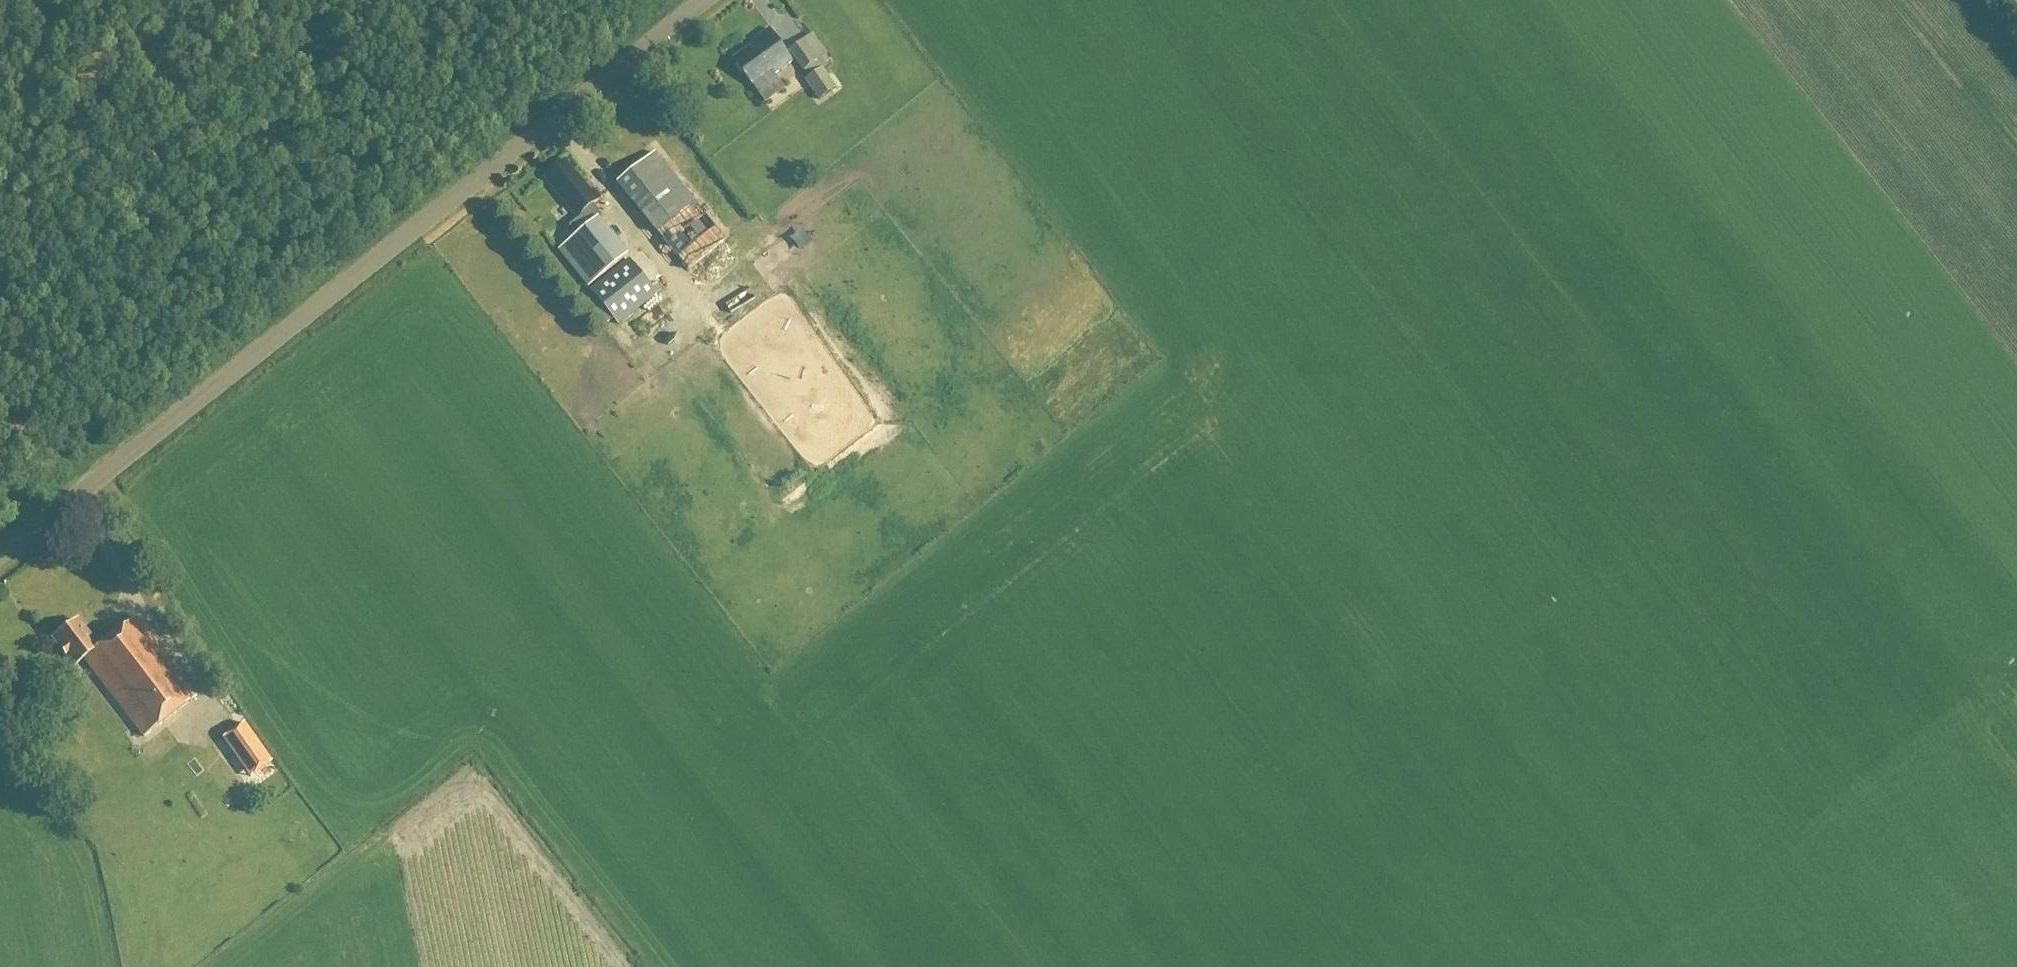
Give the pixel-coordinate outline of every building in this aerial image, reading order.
[(752,47),(733,61),(751,85),(769,72),(772,75),(791,61),(768,30),(749,43),(752,47)] [(820,68),(804,79),(818,99),(835,87),(820,68)] [(543,179),(575,219),(599,200),(585,182),(583,184),(565,162),(543,179)] [(693,228),(691,237),(704,239),(704,241),(718,244),(725,209),(683,201),(679,225),(693,228)] [(601,216),(592,206),(575,219),(577,220),(569,226),(576,236),(597,219),(601,216)] [(597,219),(558,251),(587,287),(626,255),(597,219)] [(628,260),(590,290),(617,325),(655,295),(628,260)] [(82,659),(92,673),(142,737),(194,697),(134,618),(96,646),(76,621),(51,640),(72,666),(82,659)] [(222,740),(239,764),(248,777),(269,763),(259,749),(242,725),(222,740)]
